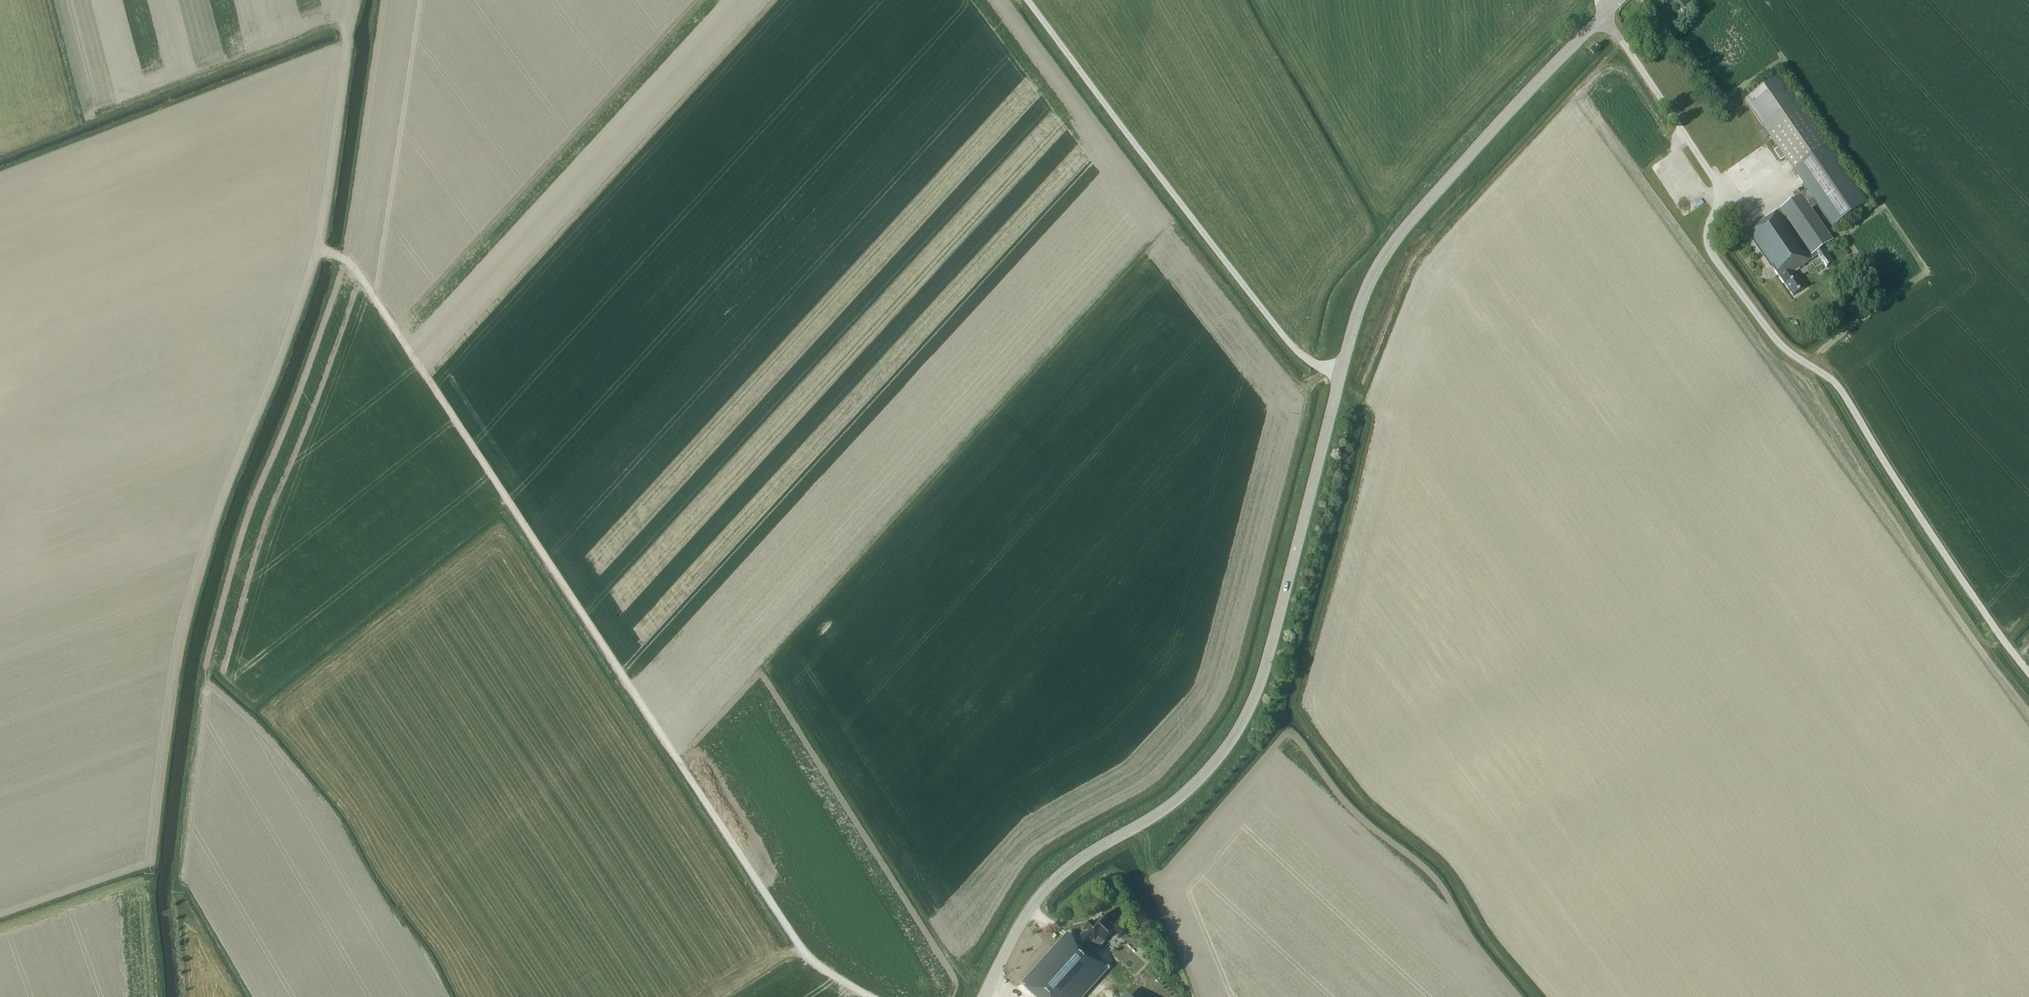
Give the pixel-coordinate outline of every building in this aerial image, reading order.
[(1683,0),(1672,0),(1684,14),(1689,7),(1683,0)] [(1597,44),(1590,51),(1594,55),(1601,48),(1597,44)] [(1818,205),(1833,227),(1868,204),(1798,103),(1776,72),(1742,96),(1764,128),(1778,148),(1785,158),(1807,190),(1747,232),(1773,271),(1774,270),(1792,297),(1804,289),(1797,278),(1796,278),(1792,273),(1811,260),(1786,223),(1788,221),(1811,256),(1833,241),(1811,210),(1818,205)] [(1780,161),(1785,158),(1778,148),(1773,151),(1780,161)] [(1084,932),(1076,940),(1092,955),(1099,947),(1104,942),(1115,930),(1109,925),(1110,924),(1102,917),(1095,925),(1092,922),(1083,931),(1084,932)] [(1149,958),(1142,963),(1146,969),(1153,963),(1149,958)]
